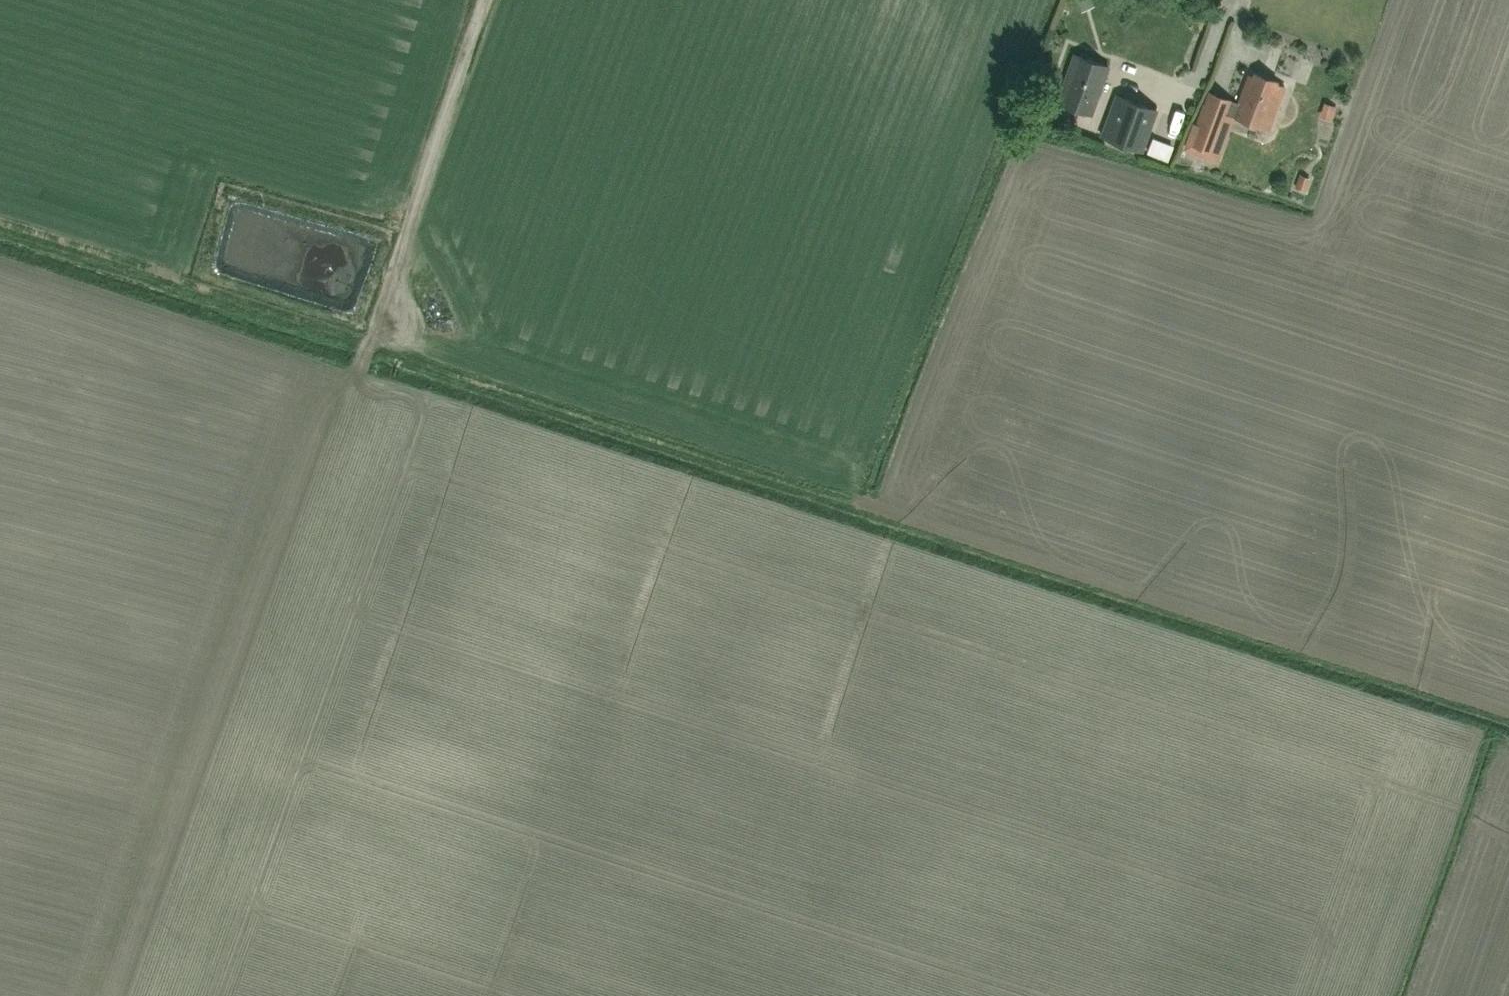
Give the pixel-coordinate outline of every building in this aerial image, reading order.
[(1092,114),(1108,67),(1075,55),(1058,102),(1092,114)] [(1233,117),(1269,130),(1285,87),(1276,83),(1276,81),(1253,73),(1252,77),(1248,76),(1233,117)] [(1157,111),(1117,96),(1101,137),(1141,153),(1157,111)] [(1213,151),(1227,113),(1205,105),(1191,142),(1213,151)] [(1157,136),(1150,152),(1173,161),(1179,145),(1157,136)]
